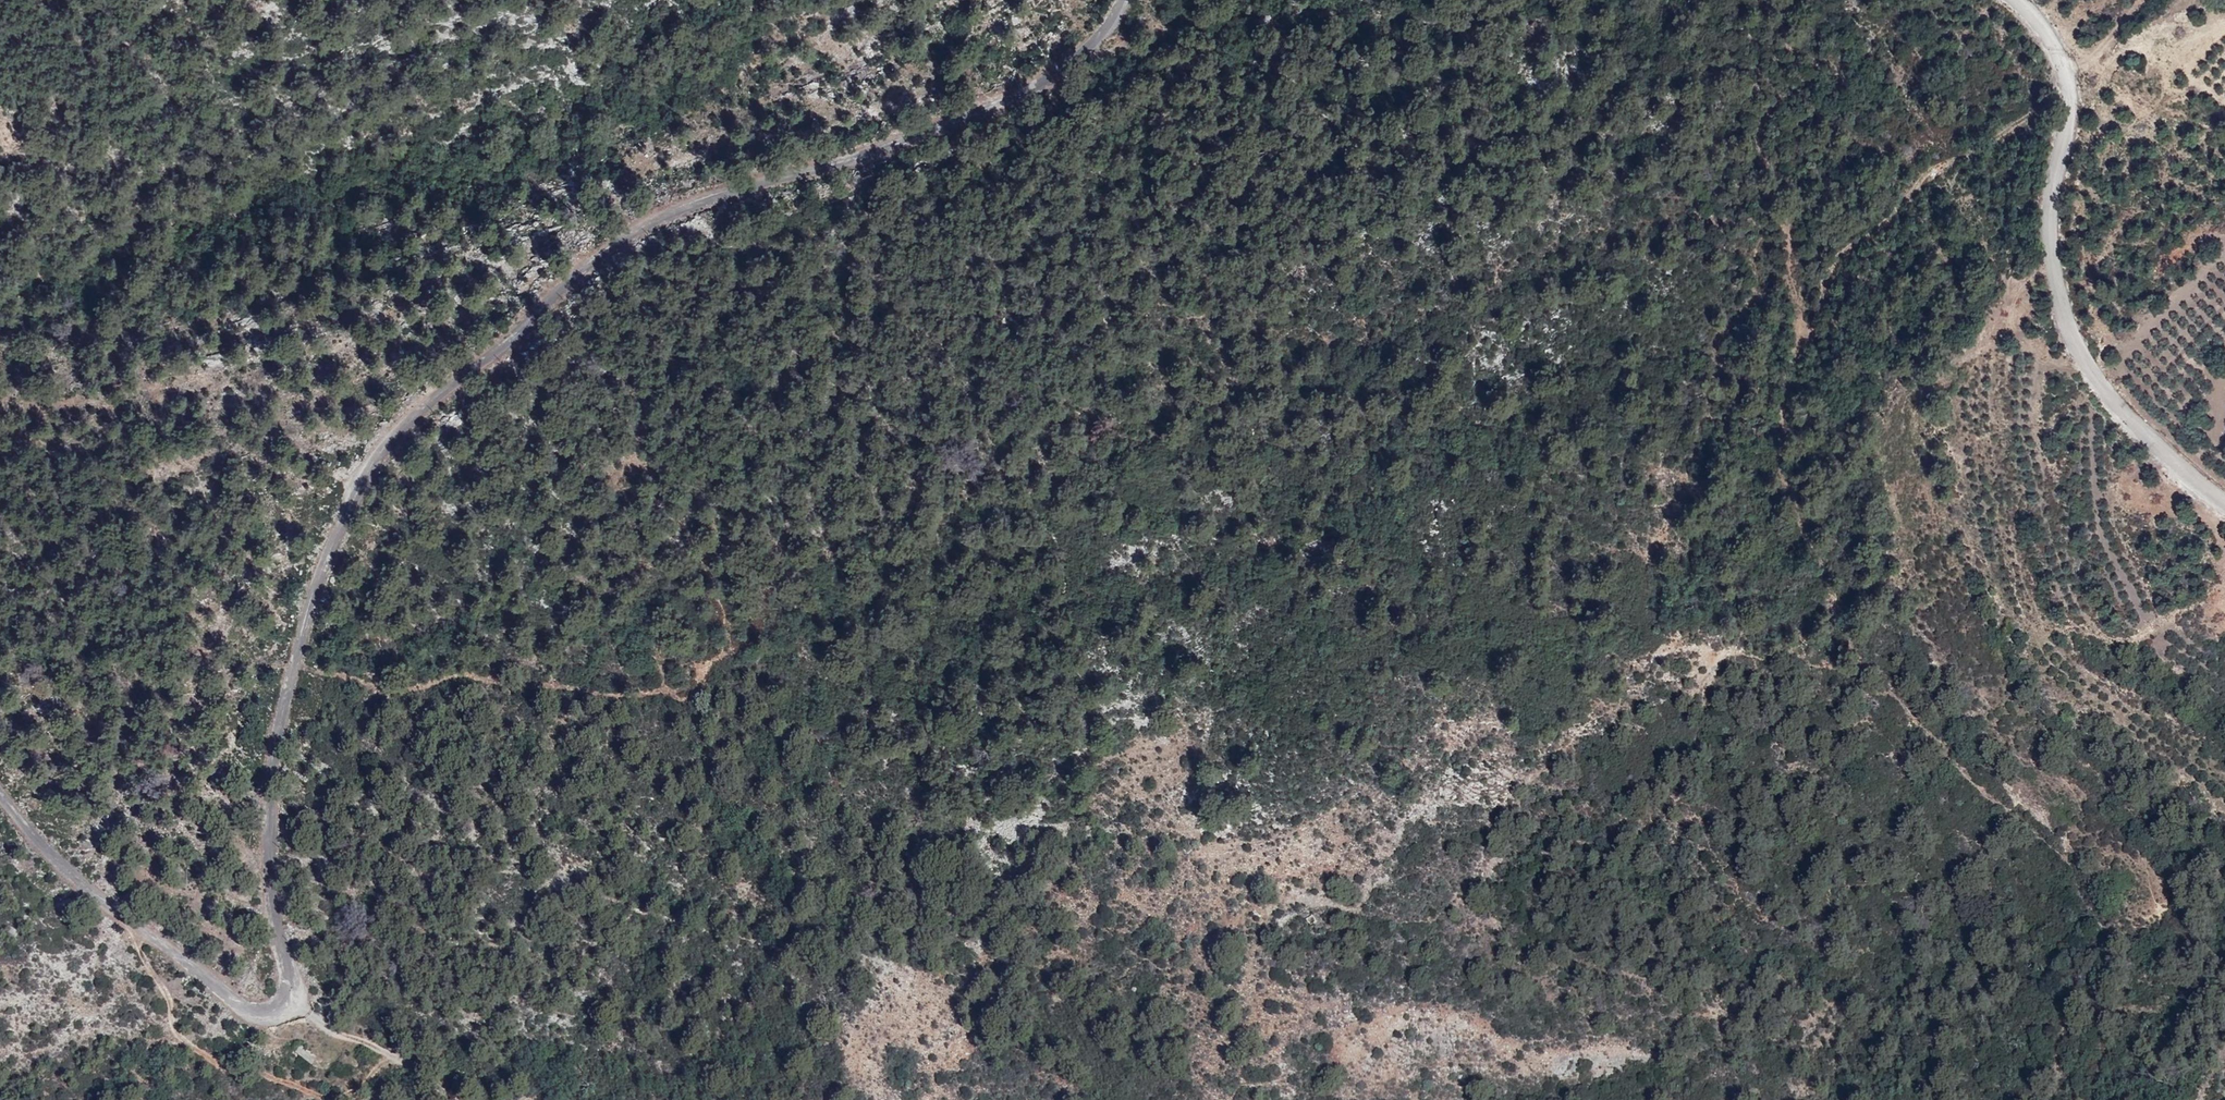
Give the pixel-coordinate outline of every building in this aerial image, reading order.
[(301,1045),(295,1052),(311,1064),(316,1056),(301,1045)]
